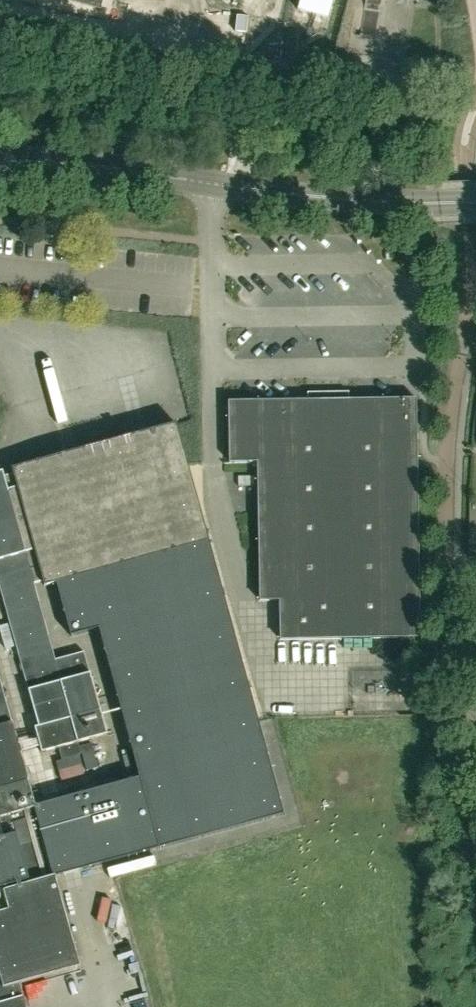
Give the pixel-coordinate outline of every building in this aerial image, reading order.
[(372,26),(373,1),(359,0),(358,25),(372,26)] [(279,640),(419,638),(415,399),(227,402),(228,463),(256,463),(258,601),(278,601),(279,640)] [(18,983),(79,966),(54,879),(282,816),(208,541),(175,424),(0,471),(0,594),(37,727),(33,728),(40,752),(57,748),(61,760),(80,755),(77,743),(106,735),(83,652),(54,660),(33,584),(42,582),(43,586),(55,583),(70,635),(98,628),(139,779),(34,808),(0,686),(0,1006),(25,1006),(18,983)] [(142,997),(127,1000),(128,1006),(144,1006),(142,997)]
